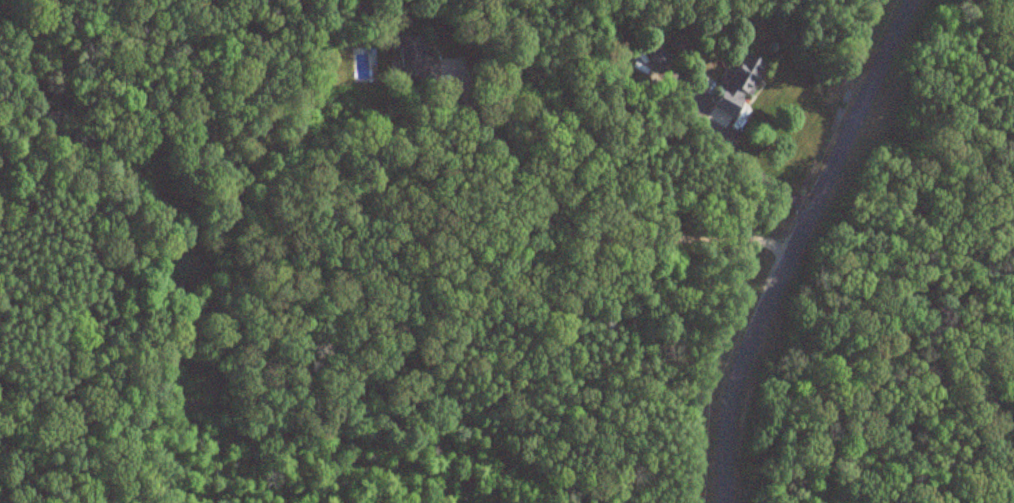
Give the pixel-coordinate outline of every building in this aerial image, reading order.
[(398,70),(419,70),(419,36),(398,36),(398,70)] [(635,50),(652,73),(669,61),(651,38),(635,50)] [(763,63),(740,52),(713,108),(736,119),(763,63)]
